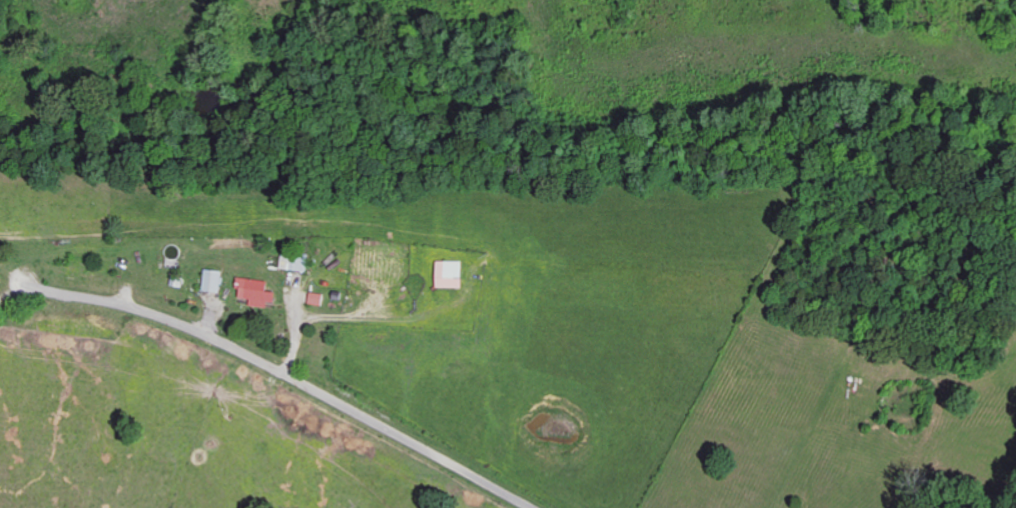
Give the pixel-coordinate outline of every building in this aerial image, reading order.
[(308,272),(311,255),(283,251),(281,268),(308,272)] [(464,261),(438,261),(437,288),(463,288),(464,261)] [(224,271),(206,268),(203,290),(221,293),(224,271)] [(269,280),(240,277),(238,297),(252,299),(251,304),(275,307),(277,292),(268,291),(269,280)] [(323,306),(324,294),(311,292),(309,304),(323,306)]
